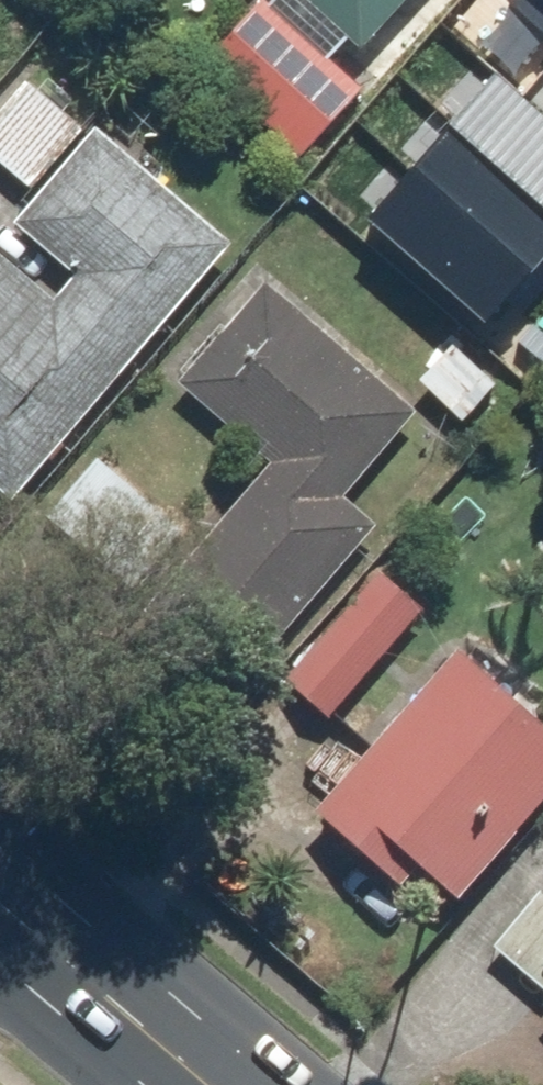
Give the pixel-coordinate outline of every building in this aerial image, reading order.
[(411,0),(263,0),(191,83),(295,173),(368,89),(331,57),(348,38),(365,53),(411,0)] [(501,4),(542,40),(542,0),(505,0),(501,4)] [(83,122),(23,74),(0,102),(0,171),(26,192),(5,218),(73,274),(50,302),(0,261),(0,504),(9,511),(228,240),(102,138),(83,122)] [(374,222),(487,319),(542,254),(542,109),(503,74),(374,222)] [(337,343),(265,280),(172,381),(261,461),(147,588),(246,677),(383,524),(352,495),(421,418),(337,343)] [(451,344),(415,380),(457,423),(494,387),(451,344)] [(100,453),(40,516),(122,592),(181,529),(100,453)] [(328,716),(360,744),(456,635),(379,567),(278,682),(323,722),(328,716)] [(483,629),(308,811),(393,893),(413,872),(450,908),(542,811),(542,727),(533,717),(542,707),(542,686),(483,629)] [(488,941),(542,993),(542,894),(537,889),(488,941)]
